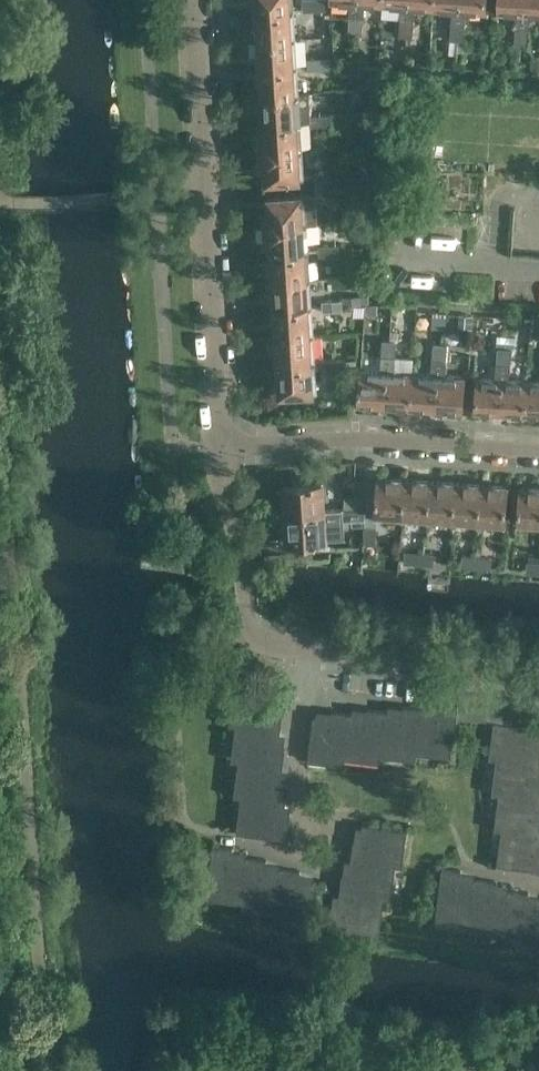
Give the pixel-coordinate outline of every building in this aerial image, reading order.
[(258,12),(293,10),(292,0),(257,0),(258,12)] [(314,0),(307,0),(303,0),(304,10),(314,10),(314,0)] [(314,10),(325,9),(324,0),(314,0),(314,10)] [(357,0),(333,0),(351,1),(349,23),(363,24),(364,16),(356,15),(357,0)] [(383,0),(357,0),(356,15),(364,16),(364,2),(383,3),(383,0)] [(409,0),(383,0),(383,3),(401,4),(400,27),(414,28),(414,19),(407,19),(409,0)] [(434,0),(409,0),(407,19),(414,19),(415,5),(434,7),(434,0)] [(460,0),(434,0),(434,7),(452,8),(451,30),(465,31),(465,23),(458,22),(460,0)] [(458,22),(465,23),(466,9),(485,10),(486,0),(460,0),(458,22)] [(524,0),(499,0),(498,11),(517,12),(515,34),(529,35),(529,27),(522,26),(524,0)] [(522,26),(529,27),(530,13),(538,14),(538,0),(524,0),(522,26)] [(295,38),(293,10),(258,12),(259,40),(295,38)] [(363,32),(363,24),(349,23),(348,31),(363,32)] [(413,36),(414,28),(400,27),(399,35),(413,36)] [(464,40),(465,31),(451,30),(450,39),(464,40)] [(528,44),(529,35),(515,34),(514,43),(528,44)] [(296,66),(295,38),(259,40),(261,68),(296,66)] [(530,69),(538,70),(538,57),(532,56),(530,69)] [(318,69),(318,59),(309,60),(309,69),(318,69)] [(327,59),(318,59),(318,69),(327,69),(327,59)] [(298,93),(296,66),(261,68),(263,95),(298,93)] [(300,121),(298,93),(263,95),(264,123),(300,121)] [(333,124),(332,118),(332,115),(322,116),(323,125),(333,124)] [(323,125),(322,116),(312,117),(313,126),(323,125)] [(302,149),(300,121),(264,123),(265,135),(261,136),(262,151),(302,149)] [(303,177),(302,149),(262,151),(263,167),(267,166),(268,179),(303,177)] [(314,172),(315,182),(325,182),(325,172),(314,172)] [(315,189),(316,195),(316,199),(326,199),(326,188),(315,189)] [(265,210),(266,226),(306,223),(304,195),(269,197),(270,210),(265,210)] [(308,251),(306,223),(266,226),(267,241),(272,241),(272,253),(308,251)] [(340,255),(339,249),(339,245),(328,246),(329,256),(340,255)] [(329,256),(328,246),(318,247),(319,256),(329,256)] [(310,279),(308,251),(272,253),(274,281),(310,279)] [(311,307),(310,279),(274,281),(276,309),(311,307)] [(361,296),(347,296),(347,305),(361,305),(361,296)] [(333,310),(333,300),(322,301),(323,310),(333,310)] [(343,300),(333,300),(333,310),(344,309),(343,300)] [(366,304),(365,314),(376,315),(377,305),(366,304)] [(313,334),(311,307),(276,309),(277,336),(313,334)] [(435,313),(434,330),(444,331),(445,314),(435,313)] [(459,315),(458,327),(472,328),(473,316),(459,315)] [(315,362),(313,334),(277,336),(279,364),(315,362)] [(497,338),(496,347),(514,347),(514,339),(497,338)] [(382,339),(381,348),(396,349),(396,340),(382,339)] [(433,343),(432,352),(447,353),(447,344),(433,343)] [(385,405),(388,358),(395,358),(396,349),(381,348),(380,371),(361,370),(359,403),(385,405)] [(511,350),(504,349),(498,349),(498,356),(511,357),(511,350)] [(436,408),(439,361),(446,361),(447,353),(432,352),(431,374),(413,373),(410,406),(436,408)] [(525,414),(527,381),(510,379),(511,357),(498,356),(497,365),(503,365),(500,412),(525,414)] [(410,406),(413,373),(394,372),(395,358),(388,358),(385,405),(410,406)] [(336,370),(336,361),(326,362),(326,371),(336,370)] [(346,361),(336,361),(336,370),(347,370),(346,361)] [(462,410),(464,376),(445,375),(446,361),(439,361),(436,408),(462,410)] [(316,390),(315,362),(279,364),(281,392),(316,390)] [(500,412),(503,365),(497,365),(496,379),(478,377),(475,411),(500,412)] [(527,381),(525,414),(538,415),(538,381),(527,381)] [(282,497),(283,511),(323,509),(322,481),(314,481),(314,480),(312,481),(311,478),(294,479),(294,483),(284,483),(285,493),(282,497)] [(402,522),(405,480),(378,478),(376,516),(375,516),(375,521),(378,521),(378,517),(401,518),(401,522),(402,522)] [(368,480),(355,479),(354,496),(345,496),(344,508),(353,508),(366,509),(368,480)] [(428,524),(431,481),(405,480),(402,522),(404,523),(405,518),(427,520),(426,524),(428,524)] [(454,526),(456,483),(431,481),(428,524),(430,524),(430,520),(452,521),(452,526),(454,526)] [(479,527),(481,484),(456,483),(454,526),(456,526),(456,521),(477,523),(477,527),(479,527)] [(507,486),(481,484),(479,527),(480,527),(481,523),(505,524),(507,486)] [(520,487),(518,519),(517,524),(521,524),(521,520),(538,521),(538,488),(520,487)] [(325,537),(323,509),(283,511),(284,526),(287,529),(288,540),(298,539),(298,542),(315,541),(315,538),(325,537)] [(374,543),(375,525),(366,524),(365,542),(374,543)] [(338,550),(363,548),(364,535),(337,537),(338,550)] [(423,563),(424,553),(406,552),(406,561),(423,563)] [(433,554),(424,553),(423,563),(432,563),(433,554)] [(476,567),(477,558),(464,556),(463,566),(476,567)] [(490,559),(481,558),(477,558),(476,567),(489,568),(490,559)] [(528,562),(527,571),(538,572),(538,563),(528,562)] [(278,694),(255,691),(233,688),(231,707),(238,708),(236,725),(280,730),(283,713),(275,712),(278,694)] [(468,718),(471,695),(459,693),(458,706),(456,717),(468,718)] [(492,721),(495,698),(483,696),(480,720),(492,721)] [(504,723),(507,699),(495,698),(492,721),(494,722),(504,723)] [(516,724),(519,701),(507,699),(504,723),(516,724)] [(531,702),(530,702),(519,701),(516,724),(528,726),(531,702)] [(452,750),(456,717),(458,706),(439,703),(438,710),(422,708),(416,752),(434,754),(435,747),(452,750)] [(416,752),(422,708),(403,706),(402,713),(386,711),(380,755),(398,757),(399,750),(416,752)] [(380,755),(386,711),(368,708),(367,715),(350,713),(344,757),(363,759),(363,753),(380,755)] [(344,757),(350,713),(332,711),(331,718),(314,716),(308,760),(327,763),(328,755),(344,757)] [(528,726),(516,724),(504,723),(494,722),(492,740),(498,741),(496,757),(538,762),(538,745),(536,745),(538,727),(528,726)] [(278,747),(280,730),(236,725),(233,743),(240,744),(238,761),(283,766),(285,748),(278,747)] [(538,776),(538,762),(496,757),(494,776),(502,777),(499,793),(538,798),(538,780),(538,776)] [(281,783),(283,766),(238,761),(236,779),(243,780),(241,797),(285,802),(288,784),(281,783)] [(499,793),(497,812),(504,813),(502,829),(538,833),(538,798),(499,793)] [(283,819),(285,802),(241,797),(239,815),(246,815),(244,833),(288,838),(290,820),(283,819)] [(360,842),(355,841),(353,841),(351,858),(396,864),(398,848),(405,849),(407,830),(363,824),(360,842)] [(502,829),(500,847),(507,848),(504,866),(538,870),(538,833),(502,829)] [(242,902),(248,858),(231,855),(232,849),(213,846),(208,890),(225,893),(224,900),(242,902)] [(276,913),(282,869),(265,867),(266,860),(248,858),(242,902),(259,904),(258,911),(276,913)] [(393,883),(396,864),(351,858),(349,875),(342,875),(340,893),(384,898),(386,882),(393,883)] [(471,924),(476,879),(460,877),(461,870),(442,868),(436,912),(454,914),(453,921),(471,924)] [(300,872),(282,869),(276,913),(293,915),(292,923),(311,925),(316,881),(299,878),(300,872)] [(505,935),(510,891),(494,889),(494,882),(476,879),(471,924),(488,926),(487,933),(505,935)] [(528,900),(528,893),(510,891),(505,935),(522,937),(521,944),(538,946),(538,901),(528,900)] [(382,916),(384,898),(340,893),(338,910),(331,909),(328,927),(372,933),(375,915),(382,916)]
